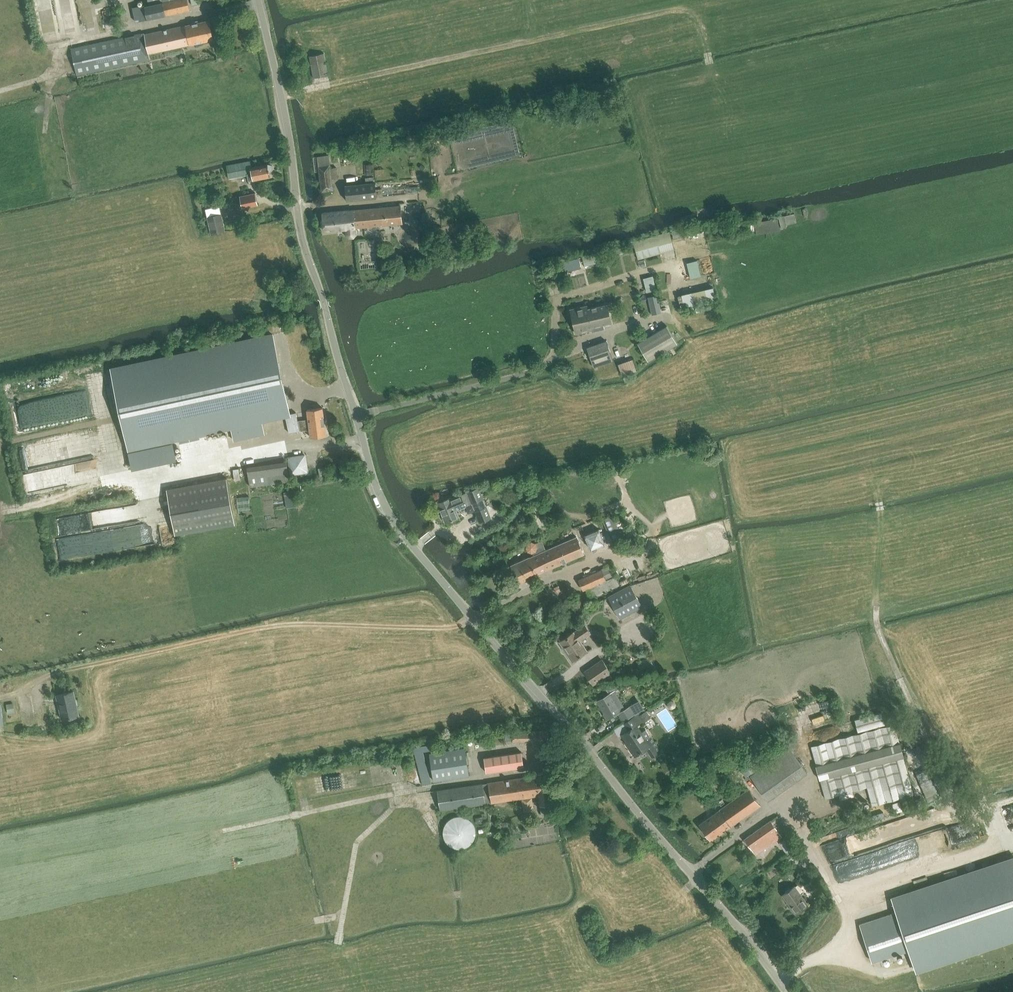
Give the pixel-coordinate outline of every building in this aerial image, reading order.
[(149,3),(163,1),(163,2),(145,6),(144,4),(133,7),(137,22),(190,10),(187,0),(149,0),(149,3)] [(108,31),(117,29),(112,8),(103,10),(108,31)] [(192,24),(145,34),(150,54),(164,51),(182,47),(214,40),(213,39),(215,37),(214,33),(212,32),(209,20),(198,22),(198,21),(192,22),(192,24)] [(151,59),(150,54),(145,34),(145,32),(71,48),(77,75),(151,59)] [(182,47),(164,51),(165,56),(184,53),(182,47)] [(313,77),(328,75),(324,53),(309,56),(313,77)] [(608,91),(596,93),(597,101),(609,100),(608,91)] [(445,131),(431,134),(434,143),(447,140),(445,131)] [(331,178),(337,177),(336,167),(330,168),(328,155),(317,156),(322,191),(333,190),(331,178)] [(269,171),(271,170),(271,165),(268,164),(251,167),(250,161),(226,165),(229,179),(247,175),(248,180),(270,176),(269,172),(269,171)] [(364,165),(365,176),(374,175),(373,164),(364,165)] [(366,183),(345,185),(346,200),(376,197),(375,190),(374,182),(373,182),(373,176),(365,177),(366,183)] [(242,207),(257,204),(255,192),(240,195),(242,207)] [(206,209),(211,234),(226,231),(220,205),(206,209)] [(355,227),(402,222),(400,205),(322,213),(324,230),(337,229),(338,231),(342,231),(343,228),(345,228),(346,235),(349,238),(353,237),(356,234),(355,227)] [(794,212),(778,217),(782,228),(786,227),(786,225),(797,222),(794,212)] [(757,235),(780,231),(778,219),(755,224),(757,235)] [(674,239),(685,236),(684,230),(672,233),(674,239)] [(654,235),(633,241),(638,260),(661,254),(674,250),(669,231),(654,235)] [(614,256),(627,253),(625,245),(612,248),(614,256)] [(585,266),(603,262),(600,252),(582,257),(585,266)] [(579,258),(563,262),(566,272),(581,268),(579,258)] [(701,276),(697,260),(687,263),(690,279),(701,276)] [(657,290),(653,276),(643,278),(647,293),(657,290)] [(713,287),(682,294),(684,307),(716,299),(713,287)] [(652,315),(661,313),(657,295),(647,297),(652,315)] [(570,310),(573,321),(609,313),(607,305),(584,310),(583,307),(570,310)] [(611,322),(609,313),(573,321),(576,333),(589,330),(588,327),(611,322)] [(274,323),(275,333),(291,330),(289,321),(274,323)] [(677,344),(667,326),(638,344),(648,361),(677,344)] [(273,335),(111,369),(129,449),(231,427),(234,440),(264,434),(261,420),(285,415),(289,433),(300,430),(296,412),(290,414),(273,335)] [(593,367),(612,360),(606,341),(587,347),(593,367)] [(632,359),(618,364),(622,376),(637,370),(632,359)] [(308,418),(308,420),(308,424),(324,422),(322,407),(307,409),(308,418)] [(301,431),(309,430),(309,428),(308,424),(308,420),(298,421),(301,431)] [(326,435),(324,422),(308,424),(309,428),(310,437),(326,435)] [(307,453),(289,456),(292,474),(310,471),(307,453)] [(250,486),(290,481),(287,461),(247,466),(250,486)] [(326,478),(324,466),(318,468),(320,479),(326,478)] [(175,534),(179,534),(235,523),(227,478),(167,489),(175,534)] [(479,487),(467,491),(467,492),(471,502),(472,504),(476,514),(479,523),(491,518),(479,487)] [(284,492),(286,508),(299,506),(296,490),(284,492)] [(450,496),(437,501),(445,521),(458,516),(455,509),(465,505),(471,502),(467,492),(461,495),(461,493),(451,497),(450,496)] [(249,496),(237,498),(238,511),(250,509),(249,496)] [(603,519),(612,540),(621,536),(612,515),(603,519)] [(584,535),(591,549),(605,543),(599,529),(584,535)] [(528,556),(511,564),(520,583),(537,575),(536,574),(584,554),(576,536),(546,550),(539,553),(538,553),(534,555),(529,557),(528,556)] [(532,552),(534,555),(538,553),(539,553),(535,543),(531,541),(528,543),(526,547),(528,550),(532,552)] [(546,550),(545,548),(542,541),(535,543),(539,553),(546,550)] [(590,597),(610,588),(620,584),(616,576),(606,580),(606,579),(615,575),(610,565),(579,579),(583,589),(586,588),(590,597)] [(620,617),(641,606),(630,585),(609,597),(620,617)] [(579,640),(590,632),(585,625),(574,633),(574,632),(561,641),(574,660),(587,651),(579,640)] [(586,671),(594,684),(611,672),(603,659),(586,671)] [(641,665),(643,670),(656,664),(653,659),(641,665)] [(609,694),(598,700),(605,713),(604,713),(607,719),(619,713),(624,721),(635,715),(630,706),(625,709),(618,696),(615,691),(619,688),(618,686),(606,688),(609,694)] [(62,719),(79,716),(73,691),(57,695),(62,719)] [(827,696),(818,699),(821,708),(830,705),(827,696)] [(668,702),(668,704),(670,707),(672,708),(675,706),(676,703),(674,700),(672,700),(668,702)] [(646,741),(645,740),(651,736),(646,729),(641,732),(637,726),(640,724),(643,721),(644,722),(651,718),(646,710),(639,715),(639,714),(635,716),(624,723),(628,731),(622,735),(626,742),(627,742),(636,756),(646,750),(651,758),(659,753),(650,738),(646,741)] [(882,712),(855,719),(858,732),(885,724),(882,712)] [(872,805),(914,794),(895,724),(811,747),(825,798),(839,794),(852,791),(867,787),(872,805)] [(423,751),(431,749),(429,744),(414,748),(423,784),(431,782),(423,751)] [(434,780),(469,775),(465,747),(430,752),(434,780)] [(768,800),(807,773),(790,748),(750,776),(768,800)] [(760,750),(738,766),(745,777),(751,772),(751,773),(768,761),(760,750)] [(486,772),(524,766),(521,751),(484,757),(486,772)] [(685,754),(675,762),(679,766),(688,759),(685,754)] [(719,758),(716,768),(724,770),(727,761),(719,758)] [(939,797),(927,769),(916,774),(928,802),(939,797)] [(536,775),(488,782),(491,802),(522,798),(524,811),(533,809),(531,796),(539,795),(540,805),(542,815),(552,813),(549,794),(551,792),(551,788),(548,787),(546,772),(536,773),(536,775)] [(440,810),(491,802),(488,782),(437,790),(440,810)] [(711,840),(760,805),(749,789),(700,824),(711,840)] [(852,791),(839,794),(840,800),(854,796),(852,791)] [(473,823),(471,820),(469,819),(466,817),(464,816),(461,816),(459,816),(456,816),(453,817),(451,818),(449,820),(447,822),(445,824),(444,827),(443,829),(443,832),(443,835),(444,837),(445,840),(447,842),(449,844),(451,846),(453,847),(456,848),(459,848),(462,848),(464,848),(467,846),(469,845),(471,843),(473,841),(474,838),(475,836),(476,833),(476,830),(475,828),(474,825),(473,823)] [(777,830),(784,825),(777,816),(744,839),(752,849),(752,848),(756,854),(781,836),(777,830)] [(779,843),(787,855),(795,850),(786,838),(779,843)] [(790,854),(781,861),(784,866),(794,860),(790,854)] [(860,924),(866,943),(868,947),(871,951),(875,953),(880,955),(881,959),(908,950),(915,970),(1012,938),(1012,859),(892,899),(896,912),(860,924)] [(795,886),(782,895),(796,914),(808,905),(800,892),(803,890),(798,883),(795,886)] [(820,890),(818,895),(826,898),(828,893),(820,890)]
